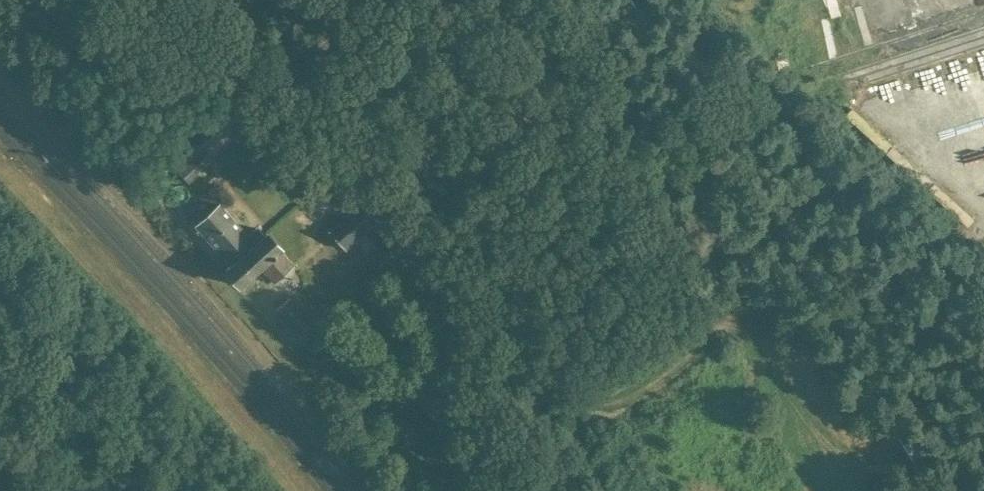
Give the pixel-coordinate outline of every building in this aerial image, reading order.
[(188,183),(212,162),(194,142),(187,148),(181,141),(174,147),(188,163),(177,172),(188,183)] [(367,254),(390,234),(374,217),(377,214),(374,211),(371,213),(367,208),(370,206),(367,202),(364,205),(362,202),(336,224),(333,221),(331,224),(333,227),(329,231),(332,234),(329,236),(332,240),(335,237),(339,242),(336,245),(340,248),(342,245),(345,248),(349,244),(352,247),(355,244),(352,241),(354,239),(367,254)] [(264,235),(263,234),(256,227),(248,234),(221,204),(197,226),(231,264),(231,263),(232,264),(264,235)] [(241,285),(258,270),(262,267),(266,271),(262,275),(268,282),(272,278),(273,280),(293,262),(281,249),(282,248),(266,231),(263,234),(264,235),(232,264),(231,263),(231,264),(226,269),(241,285)] [(291,294),(277,305),(298,331),(312,320),(291,294)] [(486,476),(493,472),(482,455),(475,459),(486,476)]
